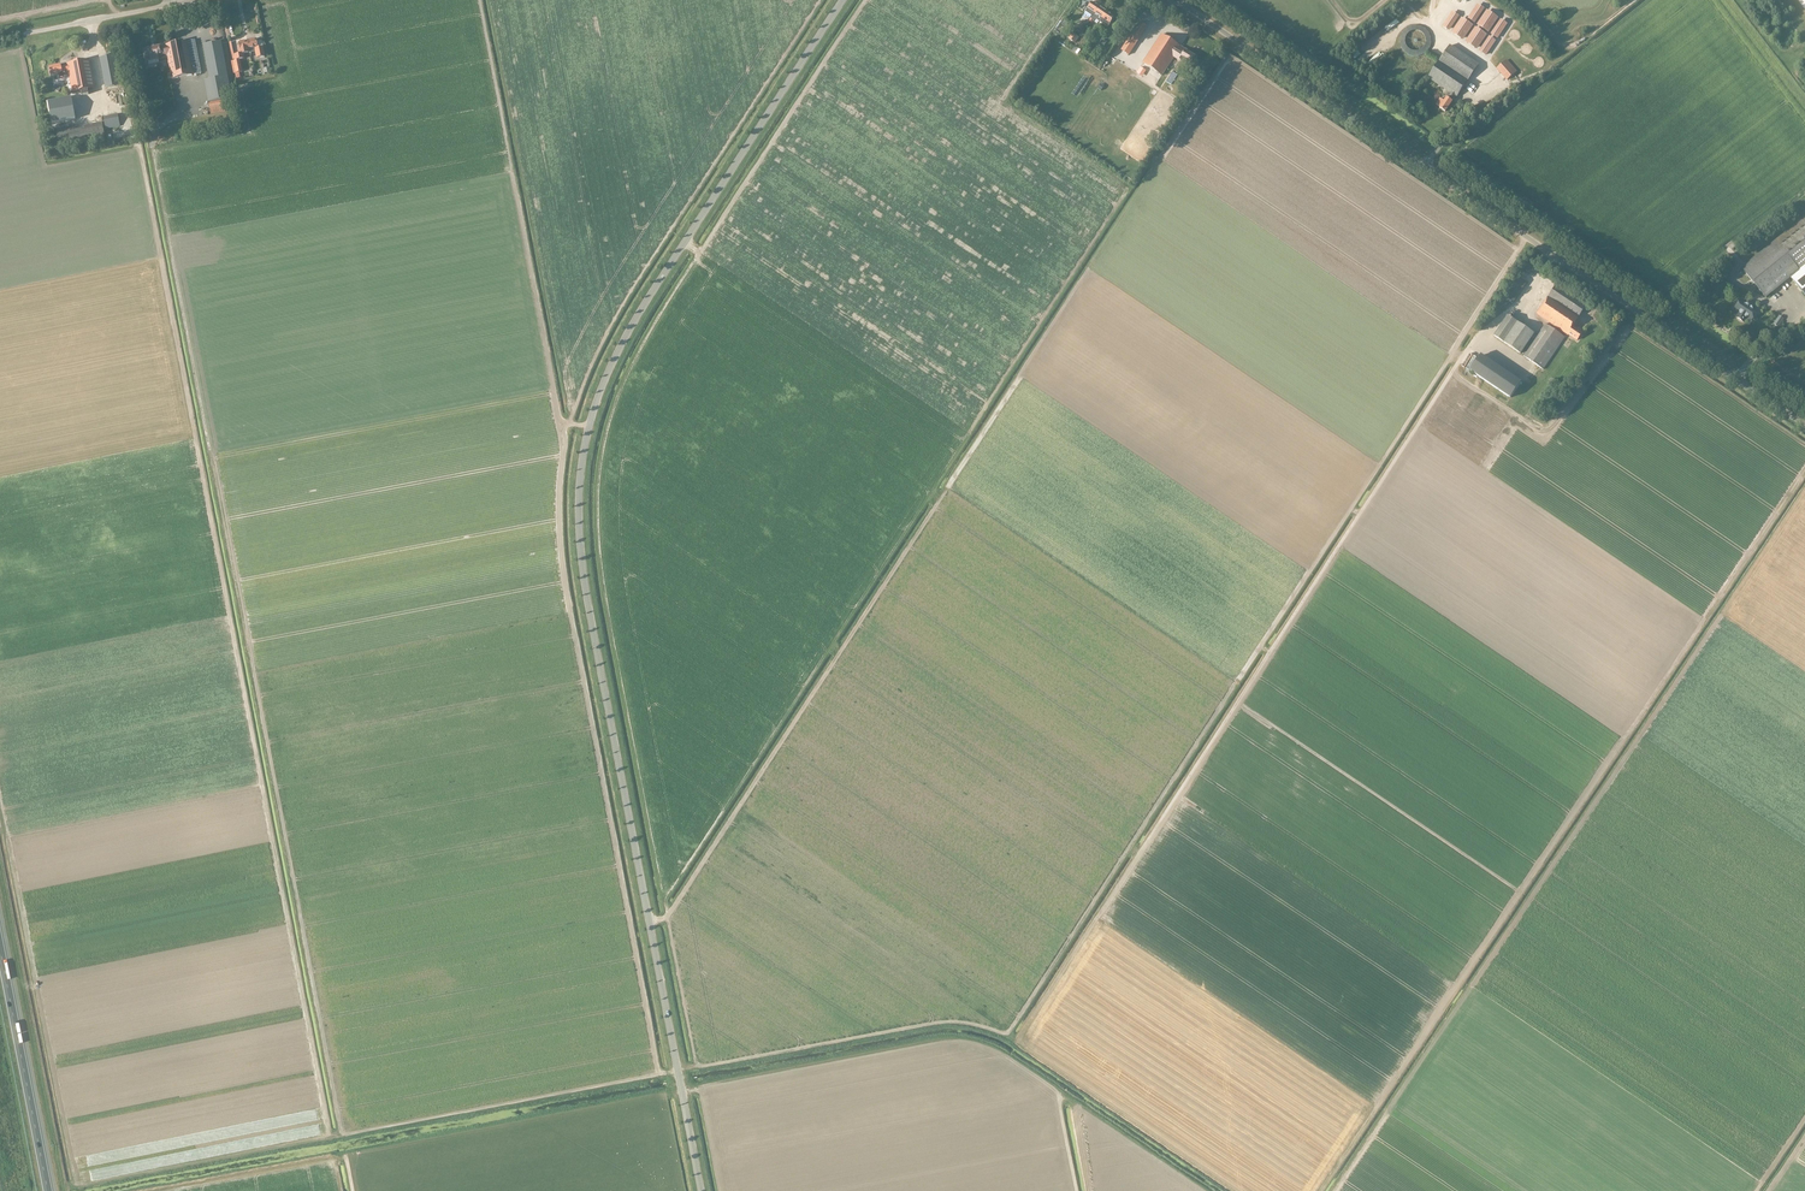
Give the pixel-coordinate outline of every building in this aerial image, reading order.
[(1092,2),(1086,11),(1092,16),(1093,16),(1095,13),(1100,7),(1092,2)] [(1468,19),(1472,22),(1482,7),(1478,5),(1468,19)] [(1100,22),(1107,12),(1100,7),(1095,13),(1093,16),(1092,16),(1089,21),(1092,23),(1096,19),(1100,22)] [(1110,23),(1110,24),(1115,17),(1107,12),(1100,22),(1108,27),(1110,23)] [(1443,27),(1447,29),(1457,15),(1453,12),(1443,27)] [(1479,26),(1486,31),(1496,17),(1489,12),(1479,26)] [(1453,34),(1461,39),(1471,24),(1463,19),(1453,34)] [(1082,21),(1078,28),(1082,31),(1087,25),(1082,21)] [(1493,35),(1497,38),(1506,24),(1502,21),(1493,35)] [(1129,55),(1147,27),(1140,22),(1121,50),(1129,55)] [(1467,43),(1475,48),(1484,33),(1477,29),(1467,43)] [(1450,35),(1450,30),(1435,31),(1435,39),(1439,38),(1440,42),(1437,42),(1438,49),(1444,49),(1443,35),(1450,35)] [(1385,35),(1384,39),(1389,40),(1389,41),(1392,41),(1393,34),(1388,33),(1388,35),(1385,35)] [(1185,50),(1181,47),(1162,35),(1143,63),(1162,75),(1174,58),(1191,69),(1195,61),(1193,60),(1195,57),(1192,54),(1192,53),(1186,49),(1185,50)] [(1481,52),(1485,55),(1495,40),(1491,38),(1481,52)] [(247,41),(249,52),(255,51),(256,58),(265,56),(263,47),(258,48),(256,39),(247,41)] [(1102,39),(1097,46),(1101,50),(1107,42),(1102,39)] [(172,79),(201,73),(195,40),(165,45),(165,47),(160,48),(159,47),(147,49),(148,52),(145,53),(147,62),(162,59),(161,56),(167,54),(172,79)] [(243,54),(249,52),(247,41),(238,43),(239,50),(238,50),(240,59),(244,58),(243,54)] [(223,100),(232,98),(222,42),(203,45),(209,80),(204,81),(210,115),(225,112),(223,100)] [(1354,55),(1357,58),(1368,45),(1365,42),(1354,55)] [(1376,42),(1357,57),(1360,60),(1379,45),(1376,42)] [(1368,61),(1373,65),(1390,47),(1385,42),(1368,61)] [(1450,93),(1446,98),(1452,101),(1455,97),(1456,97),(1478,65),(1450,45),(1428,78),(1450,93)] [(105,88),(120,85),(115,55),(100,58),(105,88)] [(59,78),(69,76),(72,93),(95,89),(89,60),(67,64),(67,65),(61,66),(61,65),(49,67),(50,74),(55,73),(56,75),(59,75),(59,78)] [(240,60),(234,61),(236,73),(242,72),(240,60)] [(1506,60),(1497,68),(1507,80),(1516,72),(1506,60)] [(1145,71),(1140,67),(1136,74),(1142,77),(1145,71)] [(1170,78),(1175,81),(1182,72),(1177,69),(1170,78)] [(1384,74),(1378,77),(1383,84),(1388,81),(1384,74)] [(1387,88),(1393,82),(1390,79),(1384,85),(1387,88)] [(1470,80),(1468,83),(1472,86),(1478,90),(1480,87),(1470,80)] [(1389,87),(1392,91),(1398,86),(1396,83),(1389,87)] [(72,98),(48,103),(52,124),(76,120),(72,98)] [(1445,112),(1452,101),(1446,98),(1444,101),(1440,98),(1436,104),(1440,107),(1439,108),(1445,112)] [(106,129),(121,126),(118,114),(103,117),(106,129)] [(60,149),(105,140),(102,122),(56,131),(60,149)] [(1765,298),(1791,277),(1804,295),(1804,218),(1742,269),(1742,268),(1765,298)] [(1519,277),(1505,298),(1512,303),(1527,282),(1519,277)] [(1586,306),(1581,303),(1578,301),(1556,286),(1536,314),(1567,334),(1577,340),(1582,332),(1573,326),(1586,306)] [(1737,316),(1744,321),(1747,316),(1752,319),(1757,312),(1753,309),(1755,305),(1747,300),(1745,303),(1740,300),(1735,307),(1740,311),(1737,316)] [(1543,370),(1565,338),(1545,324),(1537,336),(1507,316),(1494,336),(1520,354),(1532,337),(1535,339),(1523,356),(1543,370)] [(1779,316),(1774,324),(1778,327),(1783,318),(1779,316)] [(1480,356),(1470,371),(1510,398),(1521,383),(1480,356)] [(1475,386),(1460,403),(1466,408),(1472,401),(1471,401),(1480,390),(1475,386)]
